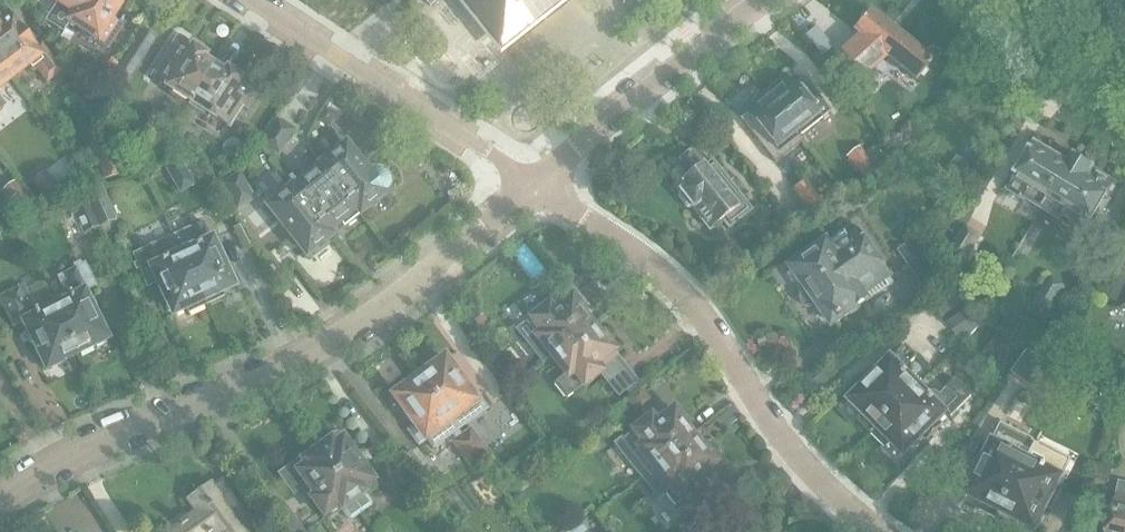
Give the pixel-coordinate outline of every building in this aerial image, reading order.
[(86,0),(57,0),(60,3),(59,5),(74,16),(71,21),(72,22),(86,0)] [(70,25),(106,49),(121,26),(110,19),(122,0),(86,0),(72,22),(70,25)] [(477,12),(501,43),(555,0),(492,0),(477,12)] [(855,42),(843,53),(864,77),(887,57),(917,81),(933,61),(870,11),(854,30),(861,36),(855,42)] [(44,59),(43,60),(6,14),(0,18),(0,63),(12,79),(33,63),(48,83),(57,76),(44,59)] [(832,47),(824,37),(814,46),(822,56),(832,47)] [(128,58),(139,65),(146,53),(135,46),(128,58)] [(191,102),(215,66),(204,59),(206,56),(193,47),(189,53),(182,49),(175,61),(167,56),(153,78),(154,79),(154,80),(167,88),(167,87),(191,102)] [(12,79),(0,63),(0,88),(12,79)] [(191,102),(215,118),(228,127),(228,126),(232,129),(245,109),(249,112),(262,92),(241,78),(228,70),(225,73),(215,66),(191,102)] [(807,82),(798,89),(790,78),(782,84),(780,82),(766,93),(801,137),(831,114),(807,82)] [(801,137),(766,93),(752,103),(754,106),(739,118),(776,165),(805,142),(801,137)] [(328,126),(335,115),(326,109),(319,121),(328,126)] [(278,154),(293,131),(278,122),(263,144),(278,154)] [(372,173),(370,174),(346,144),(321,164),(361,215),(386,194),(385,192),(386,191),(387,190),(388,188),(389,186),(389,184),(389,182),(389,180),(388,179),(387,177),(386,175),(385,174),(383,173),(381,172),(379,172),(377,172),(375,172),(374,172),(372,173)] [(865,180),(878,169),(861,145),(846,157),(865,180)] [(1043,210),(1070,165),(1036,145),(1022,168),(1015,167),(1011,175),(1014,181),(1009,190),(1043,210)] [(105,178),(119,174),(112,149),(98,153),(105,178)] [(754,211),(714,161),(705,168),(692,151),(678,162),(688,176),(678,184),(678,185),(676,186),(680,191),(679,198),(687,208),(694,209),(711,230),(713,228),(713,229),(723,221),(730,230),(754,211)] [(1116,184),(1094,170),(1095,168),(1093,167),(1076,157),(1070,165),(1043,210),(1085,235),(1116,184)] [(181,161),(167,169),(181,193),(195,185),(181,161)] [(360,215),(361,215),(321,164),(320,164),(321,166),(294,187),(293,186),(292,186),(332,237),(333,237),(329,232),(341,223),(344,227),(360,215)] [(32,183),(50,205),(62,195),(45,173),(32,183)] [(238,208),(253,199),(238,176),(223,185),(238,208)] [(810,213),(824,203),(806,180),(792,191),(810,213)] [(20,216),(32,206),(14,184),(2,194),(20,216)] [(327,241),(332,237),(292,186),(267,207),(307,257),(312,253),(315,256),(330,244),(327,241)] [(98,226),(115,220),(103,189),(86,195),(98,226)] [(81,232),(98,226),(86,195),(69,201),(81,232)] [(779,208),(778,209),(765,218),(777,232),(789,222),(779,208)] [(218,225),(208,229),(205,223),(174,237),(206,306),(225,298),(223,293),(235,287),(218,251),(228,247),(218,225)] [(966,263),(982,237),(965,227),(950,251),(966,263)] [(869,301),(869,300),(894,283),(889,276),(892,275),(862,232),(849,241),(844,234),(830,244),(829,243),(793,268),(805,285),(800,288),(803,293),(801,296),(801,299),(802,303),(803,306),(808,308),(813,307),(816,311),(821,307),(834,325),(869,301)] [(188,315),(206,306),(174,237),(134,256),(142,274),(141,274),(148,289),(158,284),(173,316),(186,310),(188,315)] [(950,279),(921,237),(900,251),(930,293),(950,279)] [(108,339),(93,310),(96,308),(77,269),(64,276),(68,283),(63,286),(66,292),(51,300),(78,355),(108,339)] [(1036,303),(1053,313),(1068,286),(1050,277),(1036,303)] [(1116,307),(1124,311),(1124,287),(1116,307)] [(78,355),(51,300),(34,308),(31,302),(26,304),(23,296),(10,302),(31,344),(34,343),(47,370),(78,355)] [(543,364),(552,357),(590,328),(582,318),(586,314),(573,297),(554,312),(550,306),(532,320),(542,333),(528,344),(543,364)] [(977,318),(966,303),(943,318),(954,333),(977,318)] [(639,382),(616,351),(602,334),(598,338),(590,328),(552,357),(567,376),(556,385),(567,399),(584,385),(585,386),(600,374),(618,398),(639,382)] [(1007,340),(992,329),(976,349),(991,361),(1001,349),(1007,340)] [(872,434),(923,382),(915,374),(915,368),(911,365),(918,358),(907,348),(894,361),(893,360),(885,367),(882,364),(881,365),(879,363),(865,376),(868,379),(866,381),(869,384),(852,401),(864,413),(858,420),(872,434)] [(504,378),(516,368),(503,352),(491,361),(504,378)] [(420,377),(457,428),(462,425),(464,427),(489,408),(480,396),(475,400),(445,358),(420,377)] [(1054,382),(1060,374),(1043,362),(1030,382),(1046,393),(1054,382)] [(452,432),(457,428),(420,377),(394,395),(413,422),(404,428),(416,445),(425,439),(433,449),(454,434),(452,432)] [(954,416),(974,397),(957,380),(942,395),(938,392),(933,392),(923,382),(872,434),(887,448),(893,442),(906,454),(923,437),(927,440),(942,424),(939,421),(946,413),(948,410),(954,416)] [(654,469),(693,440),(684,429),(688,426),(675,409),(657,424),(652,417),(624,440),(635,454),(640,451),(654,469)] [(481,440),(472,428),(467,431),(464,427),(462,425),(457,428),(452,432),(454,434),(456,439),(451,443),(460,455),(481,440)] [(998,519),(1031,455),(1020,450),(1017,443),(1013,441),(1018,433),(1004,426),(995,443),(990,452),(986,450),(975,470),(980,472),(968,494),(984,502),(980,510),(998,519)] [(318,450),(363,512),(370,506),(368,503),(381,494),(373,483),(375,482),(344,438),(335,445),(332,440),(318,450)] [(481,440),(460,455),(469,468),(490,452),(481,440)] [(676,507),(687,498),(705,484),(700,478),(718,464),(703,445),(699,448),(693,440),(654,469),(670,489),(664,493),(676,507)] [(362,512),(363,512),(318,450),(281,476),(294,495),(307,485),(315,496),(312,498),(325,517),(340,506),(343,510),(345,508),(351,521),(352,521),(363,513),(362,512)] [(1048,506),(1052,508),(1062,488),(1058,486),(1062,477),(1061,477),(1070,460),(1056,453),(1052,462),(1048,459),(1042,461),(1031,455),(998,519),(1016,528),(1020,520),(1036,528),(1048,506)] [(404,488),(415,481),(406,467),(395,474),(404,488)] [(726,512),(735,505),(737,507),(764,484),(755,473),(728,495),(729,497),(720,505),(726,512)] [(1121,480),(1108,531),(1124,531),(1124,481),(1121,480)] [(172,531),(244,531),(221,499),(222,499),(211,483),(189,499),(199,513),(172,531)] [(285,531),(297,531),(303,528),(284,501),(271,511),(285,531)]
